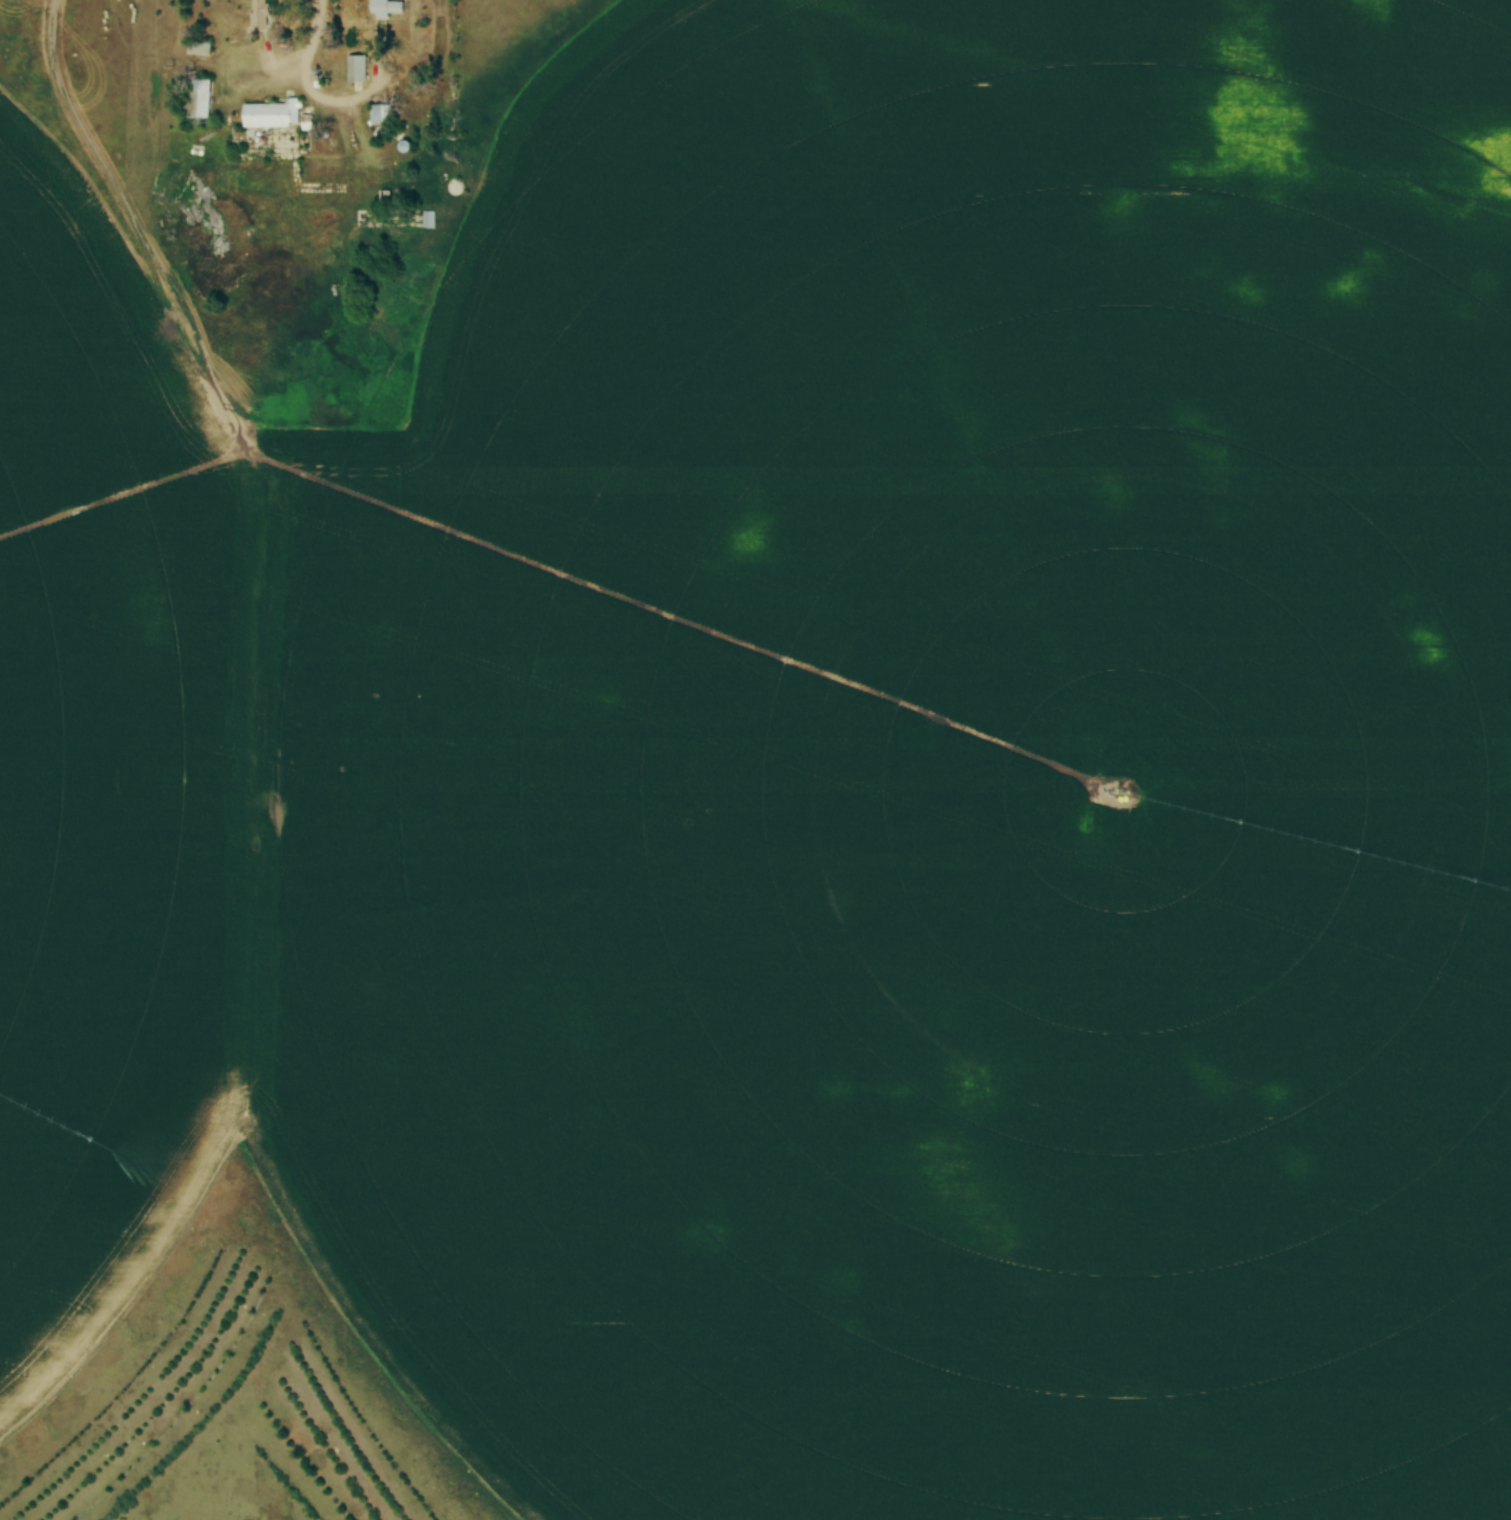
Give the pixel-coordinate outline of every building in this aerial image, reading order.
[(268,0),(252,0),(252,28),(268,28),(268,0)] [(371,19),(389,19),(389,14),(403,14),(403,3),(389,3),(389,0),(371,0),(371,19)] [(365,82),(365,56),(348,56),(348,82),(365,82)] [(188,80),(188,120),(210,120),(210,80),(188,80)] [(287,104),(244,105),(244,128),(300,128),(300,100),(287,100),(287,104)] [(386,123),(386,106),(371,106),(371,123),(386,123)] [(408,154),(411,153),(414,150),(414,147),(413,144),(411,141),(408,140),(404,142),(402,144),(401,147),(402,151),(405,153),(408,154)] [(447,189),(456,198),(466,188),(456,179),(447,189)] [(433,212),(424,212),(424,228),(433,228),(433,212)]
